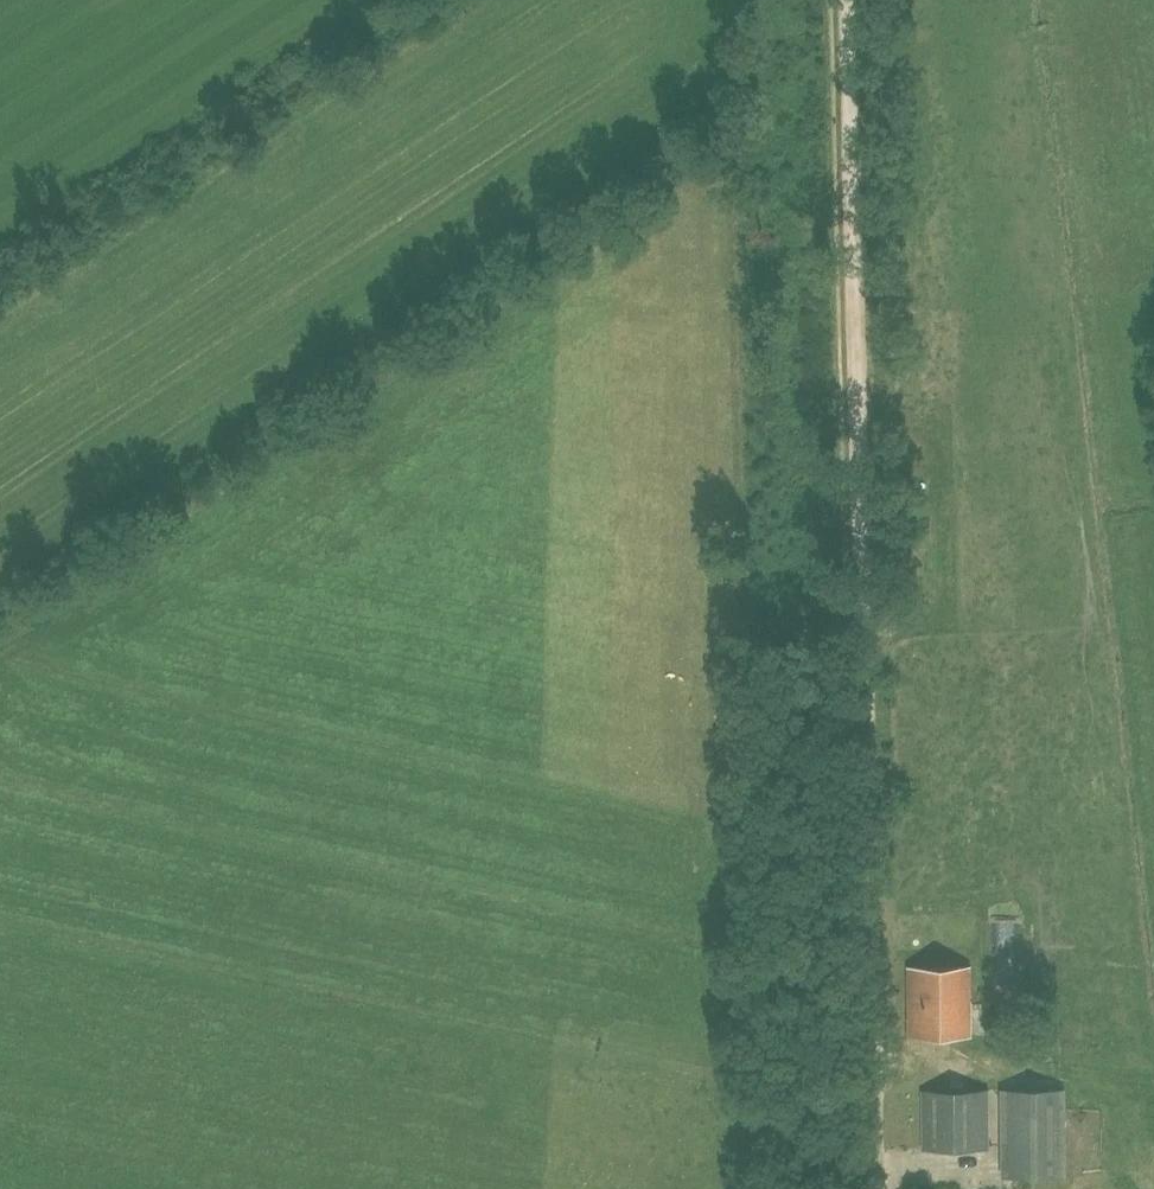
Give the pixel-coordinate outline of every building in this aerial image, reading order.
[(907,1036),(969,1035),(969,966),(906,967),(907,1036)] [(1066,1088),(999,1088),(1000,1176),(1066,1176),(1066,1088)] [(922,1149),(987,1148),(987,1091),(921,1091),(922,1149)]
